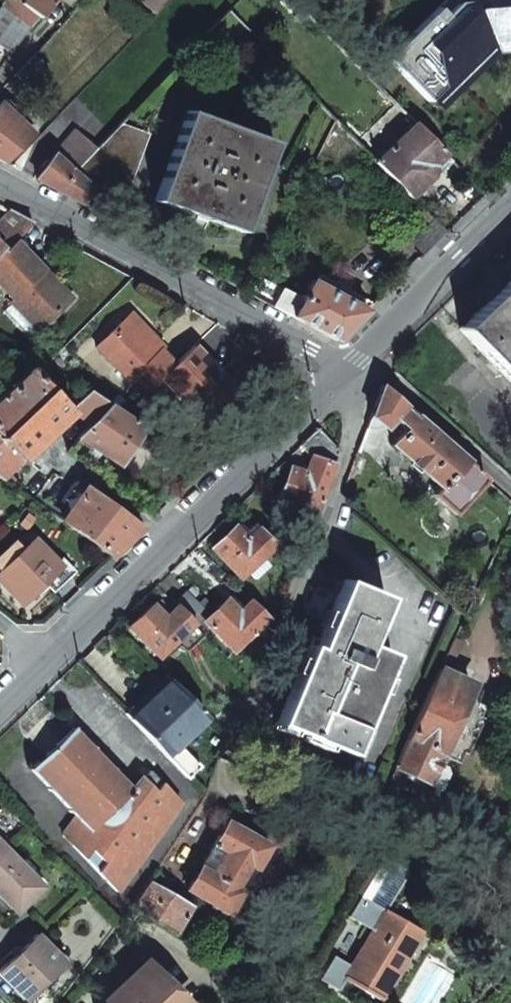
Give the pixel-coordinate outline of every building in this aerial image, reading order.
[(28,29),(37,18),(19,4),(20,2),(17,0),(4,0),(0,5),(0,7),(28,29)] [(38,18),(51,0),(22,0),(20,2),(19,4),(37,18),(38,18)] [(167,0),(147,0),(143,5),(156,14),(167,0)] [(427,102),(488,42),(510,41),(510,0),(497,0),(474,2),(473,0),(451,0),(449,1),(448,0),(444,0),(384,59),(427,102)] [(18,41),(28,29),(0,7),(0,27),(18,41)] [(9,53),(18,41),(0,27),(0,46),(9,53)] [(9,119),(16,111),(4,99),(0,103),(0,110),(9,119)] [(0,161),(27,133),(9,119),(0,110),(0,161)] [(154,200),(240,231),(272,143),(185,112),(154,200)] [(108,192),(123,198),(147,133),(120,124),(96,149),(77,169),(91,182),(90,185),(93,187),(108,192)] [(375,161),(410,197),(420,188),(430,178),(435,170),(433,166),(444,154),(414,124),(375,161)] [(54,155),(73,172),(77,169),(96,149),(74,129),(54,155)] [(59,192),(82,205),(91,189),(88,185),(90,185),(91,182),(77,169),(73,172),(54,155),(35,180),(59,192)] [(31,224),(9,212),(0,221),(0,253),(31,224)] [(12,299),(9,302),(37,331),(65,305),(44,283),(49,278),(31,260),(13,241),(0,254),(0,286),(12,299)] [(247,293),(272,307),(282,289),(257,275),(247,293)] [(458,328),(467,337),(510,383),(510,277),(490,297),(458,328)] [(44,283),(65,305),(70,300),(49,278),(44,283)] [(291,317),(335,340),(365,311),(338,296),(311,281),(301,299),(291,317)] [(272,307),(291,317),(301,299),(282,289),(272,307)] [(123,319),(143,340),(149,335),(129,314),(123,319)] [(95,348),(141,396),(159,378),(173,365),(159,351),(162,348),(156,342),(149,335),(143,340),(123,319),(95,348)] [(181,410),(204,434),(236,402),(215,379),(219,374),(206,360),(192,346),(173,365),(159,378),(186,405),(181,410)] [(0,396),(0,439),(21,460),(70,412),(69,411),(27,370),(0,396)] [(215,379),(236,402),(242,397),(219,374),(215,379)] [(379,385),(369,416),(375,422),(382,428),(390,418),(404,430),(390,445),(437,487),(430,494),(452,515),(484,479),(379,385)] [(90,392),(70,412),(88,424),(90,425),(109,405),(90,392)] [(90,425),(78,437),(118,464),(130,445),(141,427),(109,405),(90,425)] [(369,416),(364,428),(365,428),(371,430),(378,430),(381,428),(369,416)] [(316,428),(299,445),(310,456),(332,465),(338,451),(316,428)] [(0,480),(21,460),(0,439),(0,480)] [(283,483),(277,498),(315,512),(332,465),(310,456),(304,473),(289,467),(283,483)] [(70,509),(84,487),(75,480),(59,502),(70,509)] [(142,528),(85,487),(84,487),(70,509),(60,521),(111,558),(126,543),(142,528)] [(48,500),(39,493),(32,503),(41,508),(48,500)] [(221,537),(210,549),(240,578),(274,544),(258,527),(246,539),(233,526),(221,537)] [(21,603),(29,595),(44,581),(51,574),(59,566),(32,540),(22,550),(14,542),(0,556),(0,582),(21,603)] [(276,723),(349,754),(390,654),(365,644),(384,597),(342,580),(330,610),(318,640),(311,637),(276,723)] [(184,591),(173,603),(176,606),(192,623),(193,622),(204,611),(184,591)] [(214,610),(202,621),(232,651),(267,617),(249,600),(237,612),(226,600),(214,610)] [(140,616),(129,627),(158,657),(192,624),(192,623),(176,606),(163,618),(152,605),(140,616)] [(388,779),(424,795),(441,790),(449,773),(445,762),(447,757),(459,763),(463,752),(467,754),(483,718),(480,716),(485,706),(463,697),(469,683),(454,677),(438,671),(389,779),(388,779)] [(149,699),(129,719),(163,755),(204,716),(204,715),(168,679),(149,699)] [(51,748),(30,769),(88,830),(98,821),(131,789),(72,728),(51,748)] [(180,803),(149,771),(131,789),(141,800),(118,819),(117,820),(115,821),(113,822),(112,823),(110,823),(109,823),(108,824),(107,824),(106,824),(105,824),(104,824),(102,823),(101,823),(99,822),(98,821),(88,830),(72,846),(103,878),(180,803)] [(131,789),(98,821),(99,822),(101,823),(102,823),(104,824),(105,824),(106,824),(107,824),(108,824),(109,823),(110,823),(112,823),(113,822),(115,821),(117,820),(118,819),(141,800),(131,789)] [(79,820),(63,836),(72,846),(88,830),(79,820)] [(226,821),(185,890),(226,914),(267,845),(226,821)] [(0,853),(0,898),(14,913),(41,886),(19,863),(4,849),(0,853)] [(156,871),(129,907),(172,932),(187,908),(159,891),(167,880),(156,871)] [(333,955),(319,979),(337,990),(344,979),(378,1000),(419,931),(360,895),(347,916),(371,930),(349,965),(333,955)] [(187,922),(180,936),(206,950),(213,936),(187,922)] [(0,968),(0,975),(23,999),(61,961),(35,934),(18,950),(15,945),(0,960),(0,963),(2,966),(0,968)] [(501,947),(510,954),(510,936),(501,947)] [(104,1002),(182,1002),(145,964),(104,1002)]
